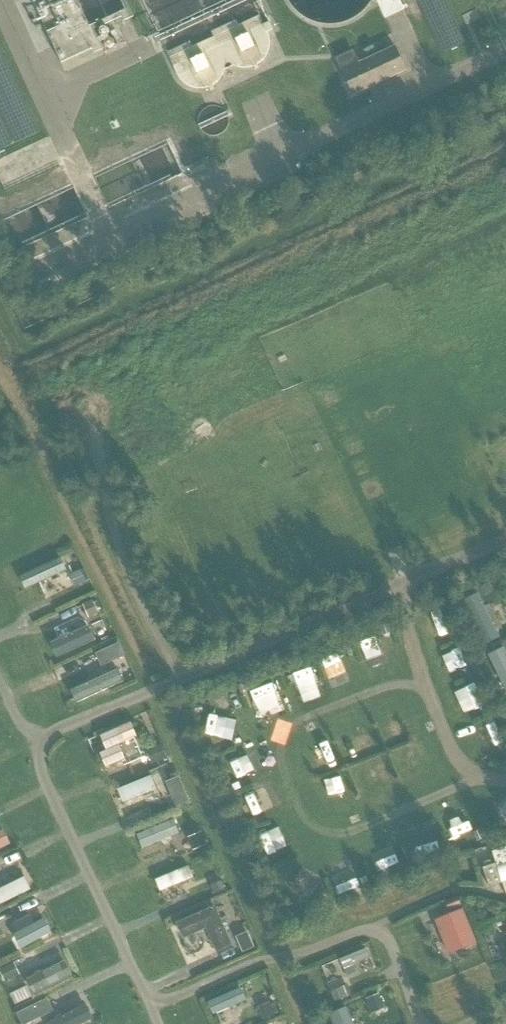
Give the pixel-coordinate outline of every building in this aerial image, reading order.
[(58,65),(98,49),(79,0),(18,0),(12,2),(32,52),(50,45),(58,65)] [(124,8),(120,0),(81,0),(92,23),(124,8)] [(237,37),(242,52),(257,47),(252,32),(237,37)] [(359,63),(353,49),(336,57),(342,71),(353,95),(406,70),(395,46),(359,63)] [(206,50),(191,54),(196,73),(211,69),(206,50)] [(300,183),(287,189),(291,198),(304,192),(300,183)] [(62,557),(17,576),(22,589),(67,570),(62,557)] [(468,623),(487,611),(479,597),(459,609),(468,623)] [(432,637),(446,638),(447,623),(433,621),(432,637)] [(89,625),(50,641),(56,656),(95,639),(89,625)] [(111,647),(101,650),(108,667),(118,663),(111,647)] [(340,654),(321,661),(328,678),(347,671),(340,654)] [(74,701),(121,681),(117,670),(69,690),(74,701)] [(291,694),(309,689),(304,670),(286,674),(291,694)] [(505,691),(505,672),(498,678),(505,691)] [(253,712),(271,704),(264,689),(246,698),(253,712)] [(457,707),(461,718),(478,712),(474,701),(457,707)] [(228,711),(212,716),(219,737),(235,731),(228,711)] [(472,732),(478,748),(498,741),(492,724),(472,732)] [(119,728),(97,738),(109,766),(131,757),(119,728)] [(158,745),(148,749),(153,763),(163,760),(158,745)] [(163,765),(151,770),(158,786),(170,781),(163,765)] [(153,775),(116,791),(121,804),(158,787),(153,775)] [(166,793),(168,808),(184,806),(182,791),(166,793)] [(173,819),(136,836),(142,851),(179,835),(173,819)] [(403,837),(410,851),(422,846),(415,831),(403,837)] [(13,846),(6,832),(0,836),(0,852),(13,846)] [(200,834),(179,839),(182,852),(203,847),(200,834)] [(283,834),(261,842),(267,860),(289,852),(283,834)] [(495,862),(482,867),(488,886),(501,882),(505,896),(505,846),(491,851),(495,862)] [(154,878),(158,891),(194,878),(189,865),(154,878)] [(301,891),(296,872),(279,877),(284,895),(301,891)] [(31,891),(26,879),(0,889),(0,904),(31,891)] [(207,934),(212,952),(232,946),(226,925),(232,923),(226,902),(175,916),(182,941),(207,934)] [(461,910),(430,919),(441,956),(471,947),(461,910)] [(52,938),(54,937),(45,919),(11,934),(24,964),(57,949),(52,938)] [(232,940),(238,953),(248,948),(242,935),(232,940)] [(339,969),(365,960),(362,951),(336,959),(339,969)] [(65,959),(23,981),(31,996),(74,974),(65,959)] [(6,984),(20,978),(13,962),(0,968),(0,972),(6,984)] [(328,1004),(346,999),(340,980),(323,985),(328,1004)] [(208,1002),(214,1014),(244,1001),(238,989),(208,1002)] [(364,1014),(358,1002),(329,1016),(333,1023),(345,1023),(364,1014)] [(93,1020),(84,1003),(47,1022),(48,1023),(84,1023),(93,1020)]
